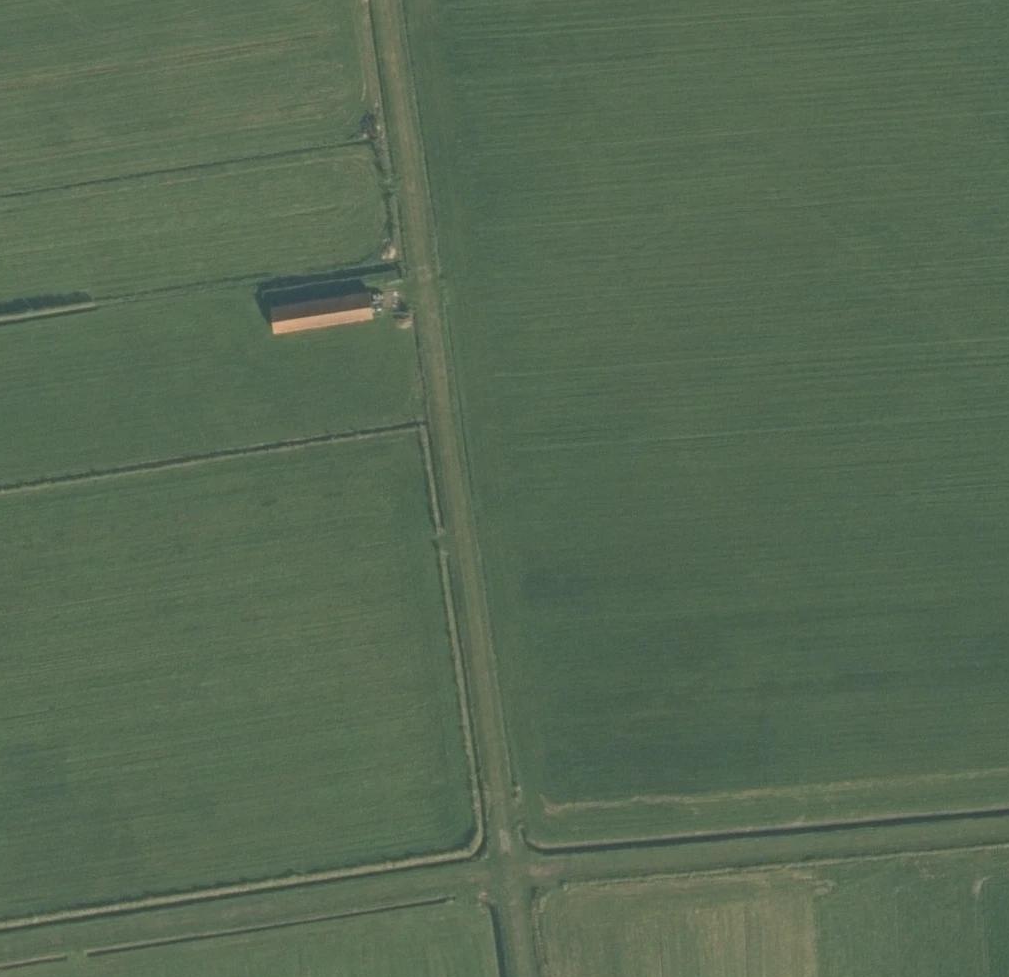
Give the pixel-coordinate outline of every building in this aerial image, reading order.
[(273,330),(373,315),(368,289),(269,304),(273,330)]
